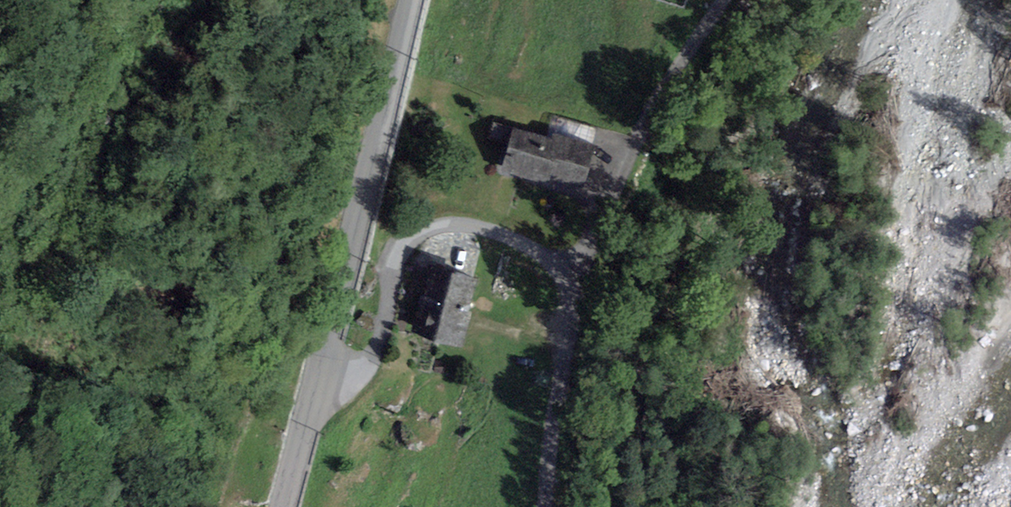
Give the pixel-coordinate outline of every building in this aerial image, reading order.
[(553,133),(513,123),(501,169),(583,190),(596,139),(554,128),(553,133)] [(479,272),(431,259),(413,328),(460,340),(479,272)]
